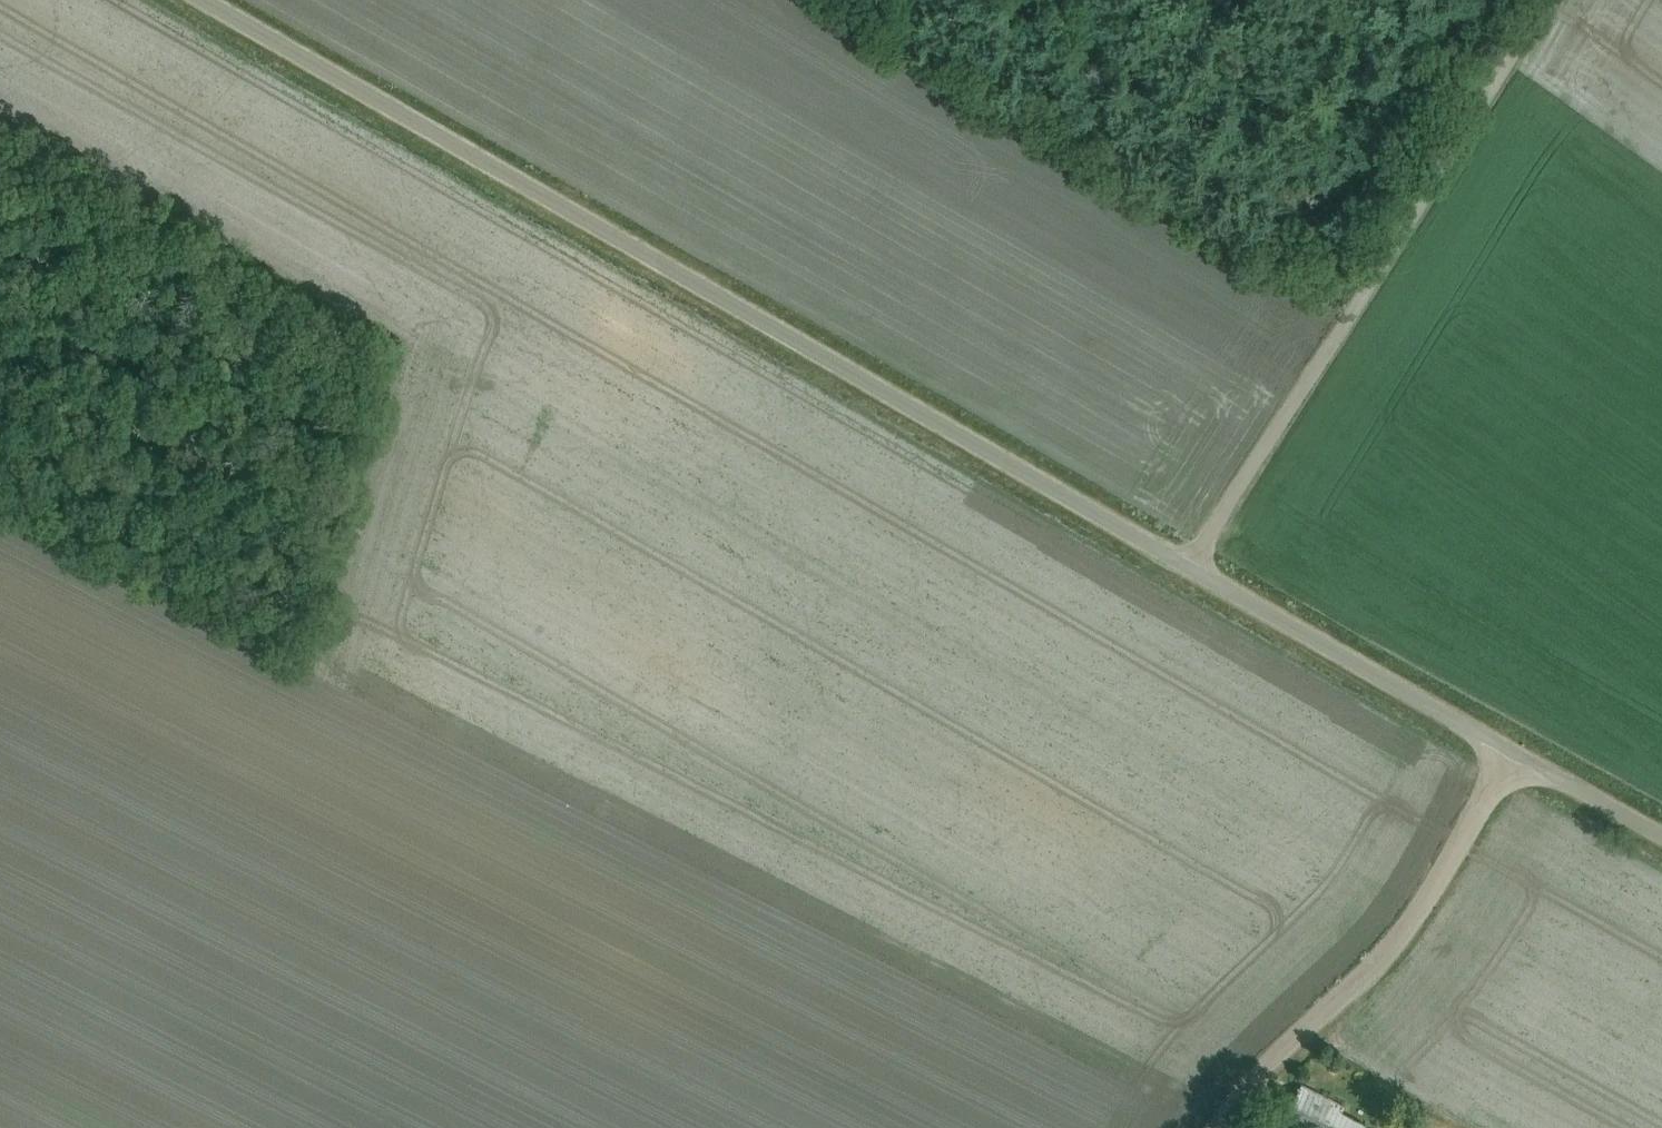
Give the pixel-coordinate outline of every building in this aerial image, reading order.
[(1365,1124),(1342,1113),(1345,1107),(1301,1085),(1283,1121),(1297,1127),(1363,1127),(1365,1124)]
